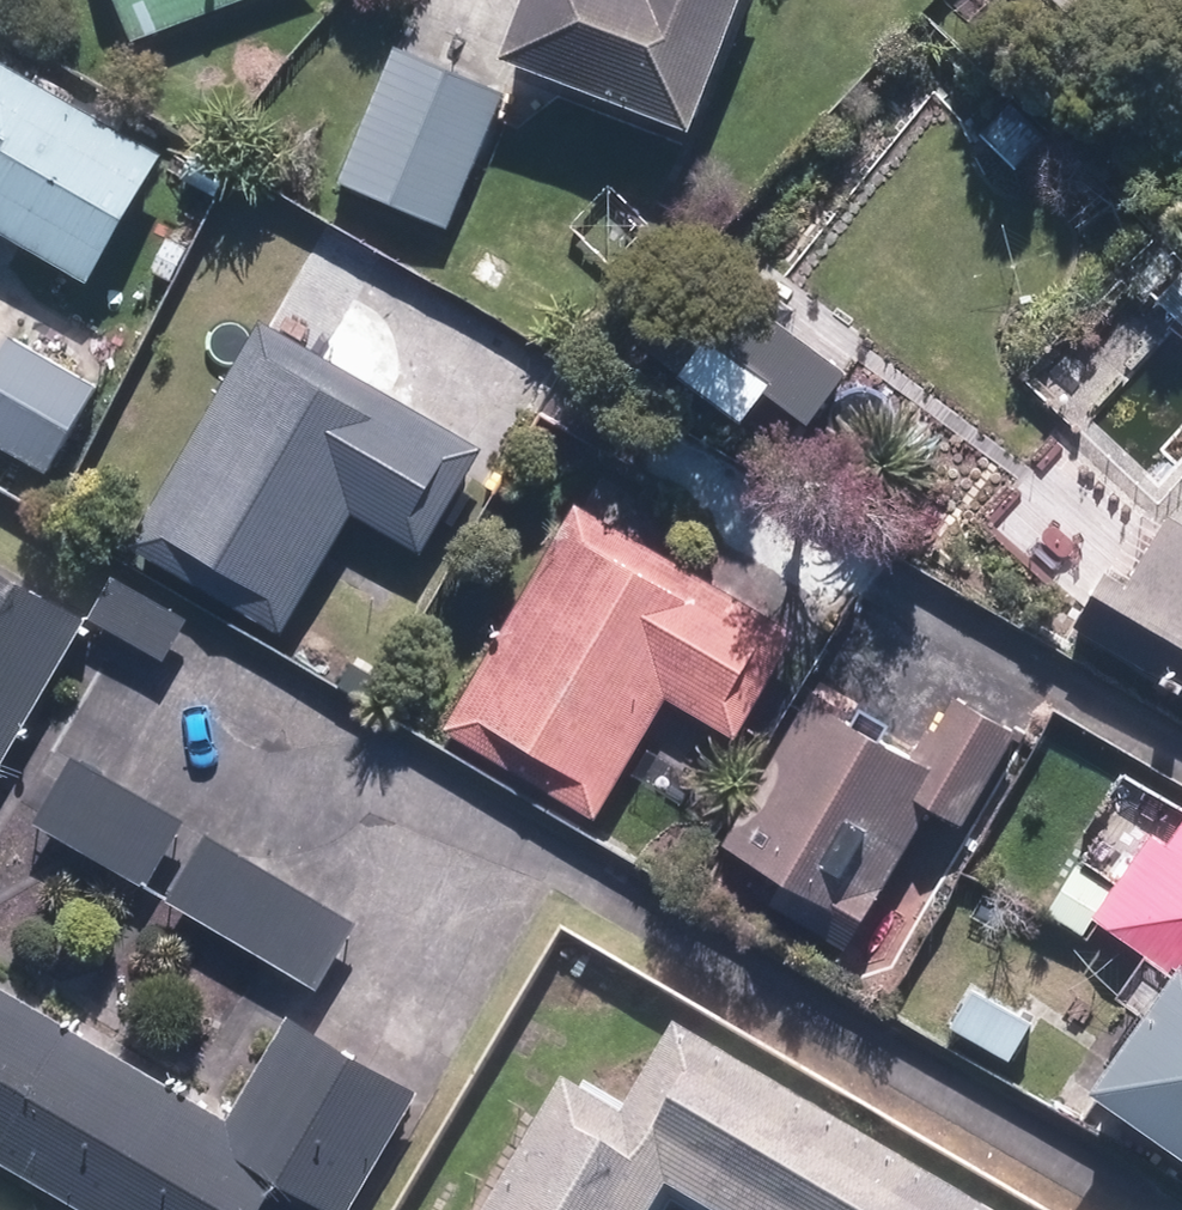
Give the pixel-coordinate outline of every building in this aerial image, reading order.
[(123,45),(251,0),(107,0),(123,45)] [(487,66),(678,141),(733,0),(512,0),(487,66)] [(500,101),(388,54),(331,189),(443,236),(500,101)] [(80,293),(152,152),(0,73),(0,251),(80,293)] [(1005,106),(971,140),(1011,180),(1045,146),(1005,106)] [(121,555),(274,643),(344,521),(416,562),(478,454),(252,325),(121,555)] [(91,384),(0,337),(0,451),(44,474),(91,384)] [(440,738),(590,822),(658,701),(729,742),(789,635),(567,511),(440,738)] [(1181,708),(1181,537),(1147,516),(1120,562),(1109,555),(1061,636),(1181,708)] [(182,624),(104,577),(80,618),(158,665),(182,624)] [(0,596),(0,787),(83,643),(0,596)] [(1013,746),(946,704),(927,734),(908,722),(883,763),(833,732),(840,720),(806,699),(710,854),(849,940),(923,821),(955,841),(1013,746)] [(141,894),(182,827),(66,758),(26,825),(141,894)] [(1164,978),(1075,1103),(1181,1180),(1181,820),(1161,857),(1140,845),(1088,934),(1164,978)] [(201,838),(160,906),(316,999),(356,932),(201,838)] [(1030,1026),(964,991),(940,1037),(1006,1072),(1030,1026)] [(66,1209),(262,1209),(275,1186),(317,1209),(352,1209),(414,1100),(291,1030),(234,1131),(0,998),(0,1172),(66,1209)] [(592,1017),(481,1209),(644,1209),(646,1209),(931,1209),(592,1017)]
